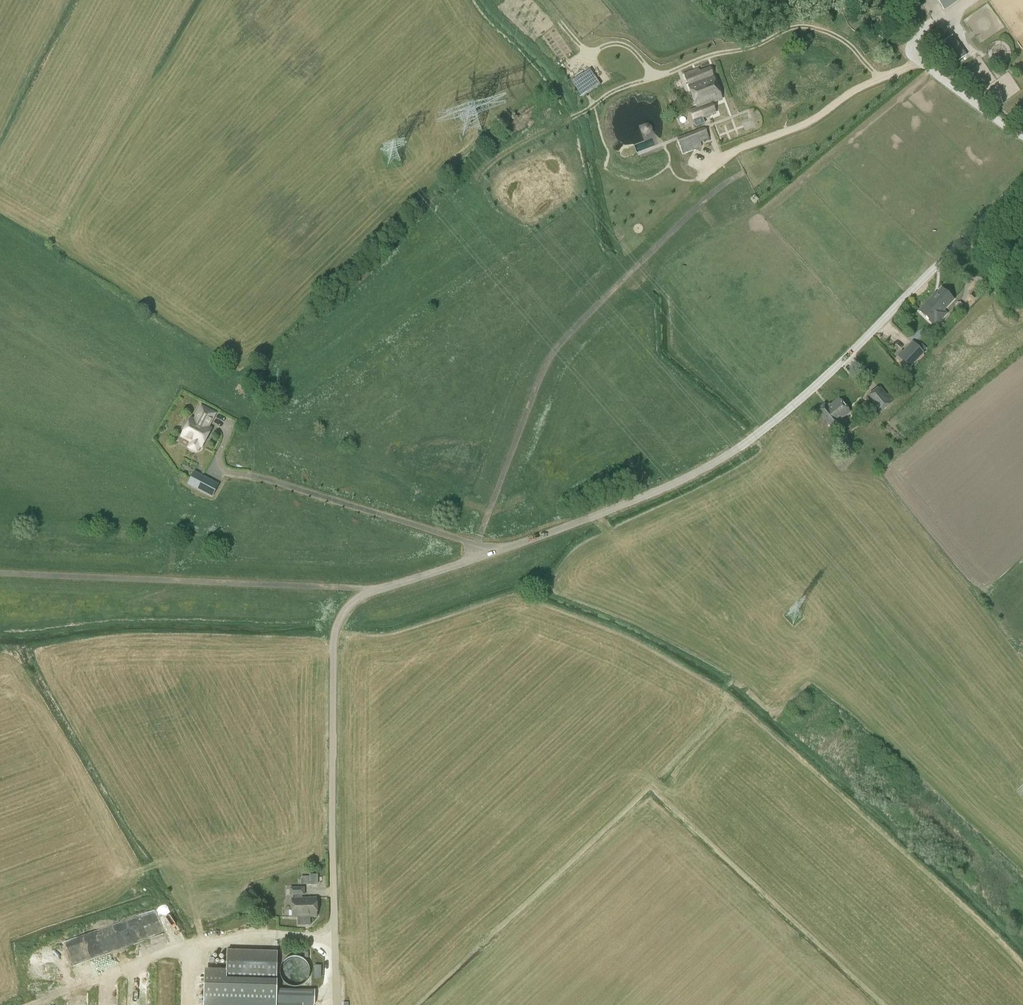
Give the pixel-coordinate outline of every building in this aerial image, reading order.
[(944,11),(960,0),(936,0),(944,11)] [(950,56),(953,61),(963,56),(943,24),(929,33),(945,59),(950,56)] [(721,99),(709,68),(692,74),(691,70),(684,73),(697,108),(701,118),(715,113),(711,103),(721,99)] [(590,83),(584,75),(572,84),(582,98),(600,84),(596,78),(590,83)] [(682,154),(702,147),(700,143),(708,140),(704,128),(676,138),(682,154)] [(938,324),(943,318),(939,314),(952,300),(942,289),(928,304),(922,310),(936,323),(938,324)] [(910,368),(924,353),(923,352),(918,346),(912,341),(903,351),(902,350),(897,356),(910,368)] [(923,352),(926,348),(921,343),(918,346),(923,352)] [(877,414),(892,401),(879,386),(864,399),(877,414)] [(850,413),(838,400),(828,409),(825,405),(818,410),(832,429),(839,423),(838,422),(850,413)] [(208,427),(215,413),(201,406),(194,420),(191,418),(182,436),(192,441),(189,447),(195,450),(198,450),(200,446),(202,446),(211,429),(208,427)] [(846,455),(855,447),(846,437),(837,445),(846,455)] [(216,472),(195,462),(190,473),(210,483),(216,472)] [(304,874),(303,883),(321,884),(321,874),(304,874)] [(301,899),(301,895),(303,895),(303,888),(290,889),(290,895),(294,895),(294,899),(291,899),(292,917),(316,917),(316,898),(301,899)] [(153,915),(124,923),(130,942),(159,934),(153,915)] [(277,953),(226,951),(226,969),(205,969),(204,1004),(303,1004),(303,1003),(276,1002),(276,983),(277,953)] [(294,986),(297,986),(299,986),(302,985),(304,983),(306,982),(307,980),(309,977),(310,975),(310,972),(310,970),(309,967),(308,965),(307,963),(306,961),(304,959),(301,958),(299,957),(297,956),(294,956),(292,957),(289,958),(287,959),(285,960),(283,962),(282,964),(281,966),(280,969),(280,971),(280,974),(281,976),(282,979),(283,981),(285,983),(287,984),(289,985),(292,986),(294,986)]
